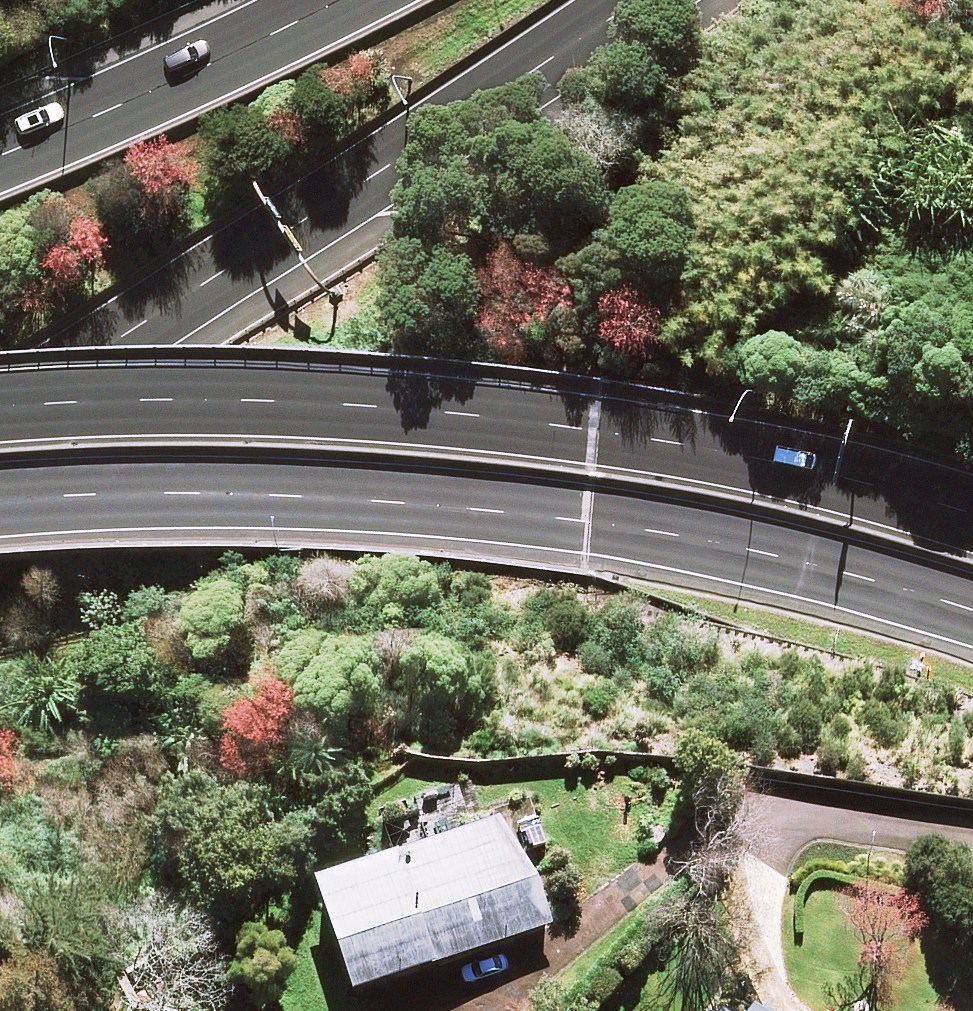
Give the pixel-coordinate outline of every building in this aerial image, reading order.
[(549,931),(512,822),(429,850),(418,820),(389,830),(400,861),(324,887),(362,995),(549,931)]
